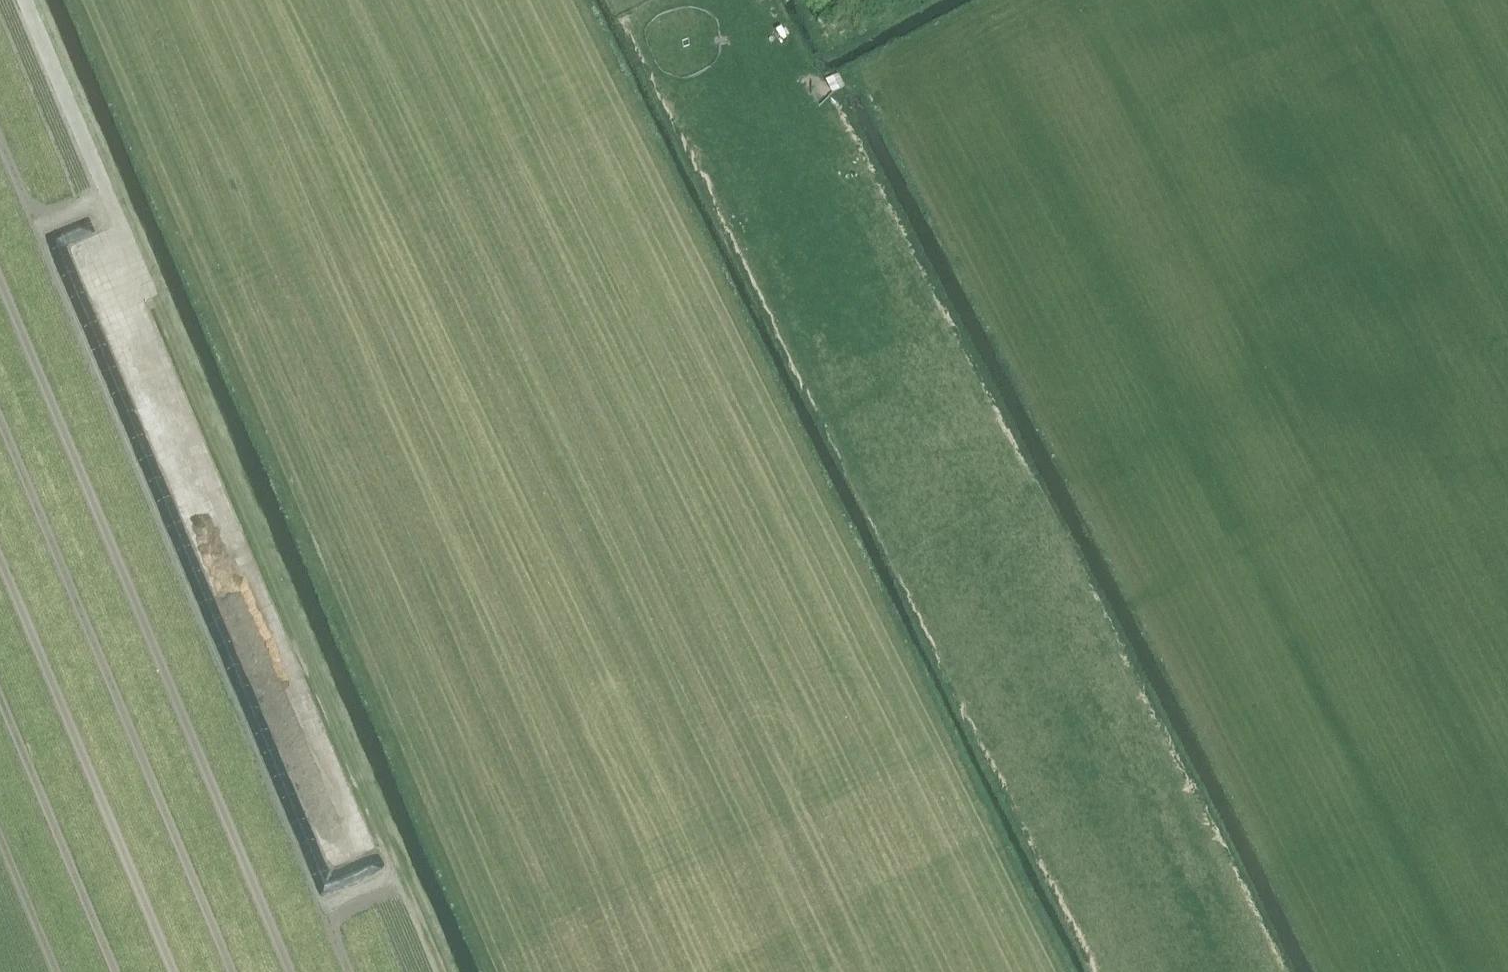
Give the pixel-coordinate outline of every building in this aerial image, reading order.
[(59,237),(63,246),(84,235),(80,227),(59,237)]
